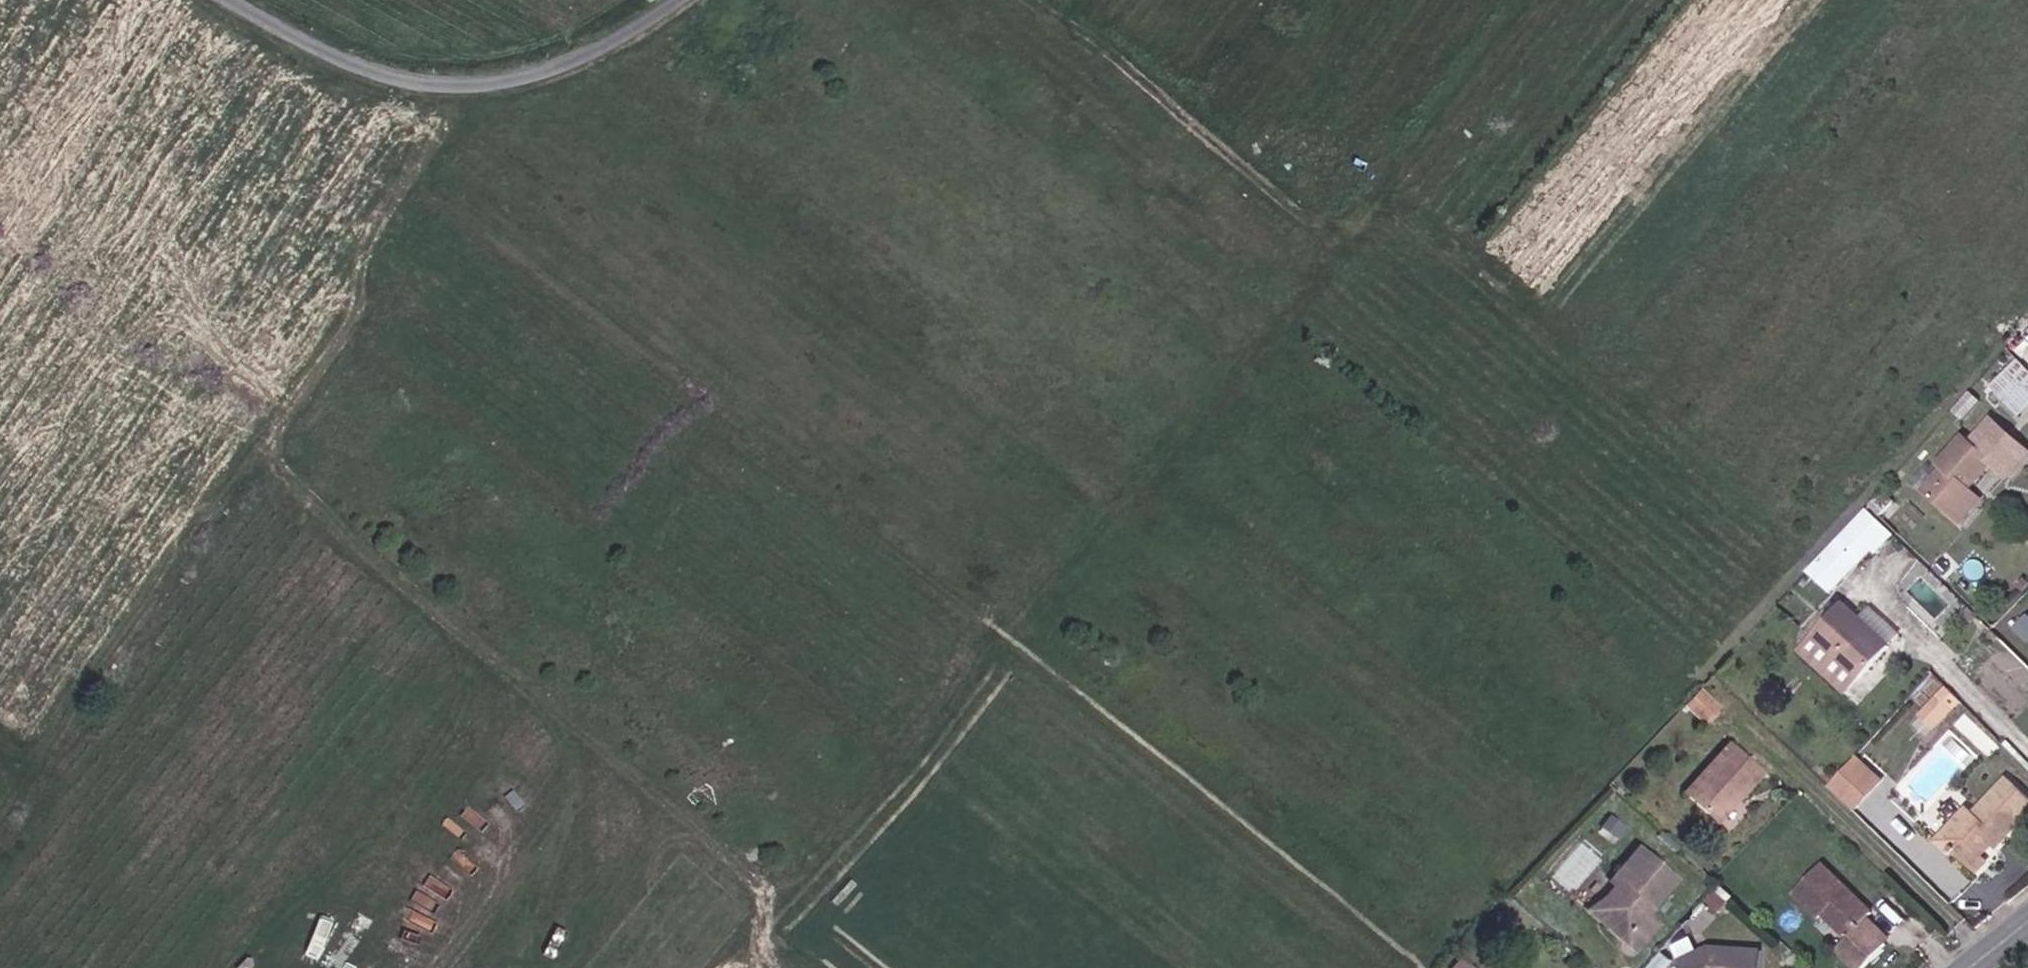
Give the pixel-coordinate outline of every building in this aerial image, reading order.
[(2018,362),(1992,389),(2022,419),(2027,413),(2027,371),(2018,362)] [(1949,513),(1970,490),(1993,464),(2008,478),(2027,455),(2027,452),(1993,420),(1971,445),(1963,438),(1939,466),(1945,471),(1926,493),(1949,513)] [(1970,490),(1949,513),(1961,524),(1982,501),(1970,490)] [(1871,507),(1882,516),(1894,502),(1884,493),(1871,507)] [(1877,555),(1895,536),(1869,511),(1837,545),(1859,566),(1873,551),(1877,555)] [(1842,605),(1814,636),(1861,679),(1890,648),(1859,620),(1842,605)] [(1859,620),(1890,648),(1900,636),(1869,608),(1859,620)] [(1861,679),(1814,636),(1800,651),(1847,694),(1861,679)] [(1942,694),(1929,682),(1928,681),(1908,703),(1935,728),(1951,710),(1938,699),(1942,694)] [(1716,709),(1698,691),(1683,706),(1702,724),(1716,709)] [(1731,790),(1739,797),(1760,775),(1728,746),(1683,794),(1711,819),(1730,798),(1727,795),(1731,790)] [(1863,751),(1831,781),(1857,808),(1889,777),(1863,751)] [(2002,842),(2027,815),(2027,797),(2009,780),(1975,815),(1969,809),(1935,845),(1950,859),(1955,853),(1976,873),(1987,861),(1983,857),(1999,840),(2002,842)] [(1730,798),(1711,819),(1715,823),(1739,797),(1731,790),(1727,795),(1730,798)] [(1638,849),(1614,876),(1622,884),(1617,889),(1606,901),(1607,923),(1626,938),(1622,942),(1635,953),(1660,926),(1648,915),(1676,882),(1638,849)] [(1794,894),(1825,924),(1828,920),(1850,940),(1840,951),(1857,967),(1871,967),(1890,949),(1864,924),(1873,915),(1821,865),(1794,894)] [(1608,883),(1617,889),(1622,884),(1614,876),(1608,883)] [(1587,912),(1622,942),(1626,938),(1607,923),(1606,901),(1587,912)] [(1679,967),(1760,967),(1761,952),(1708,950),(1678,965),(1679,967)]
